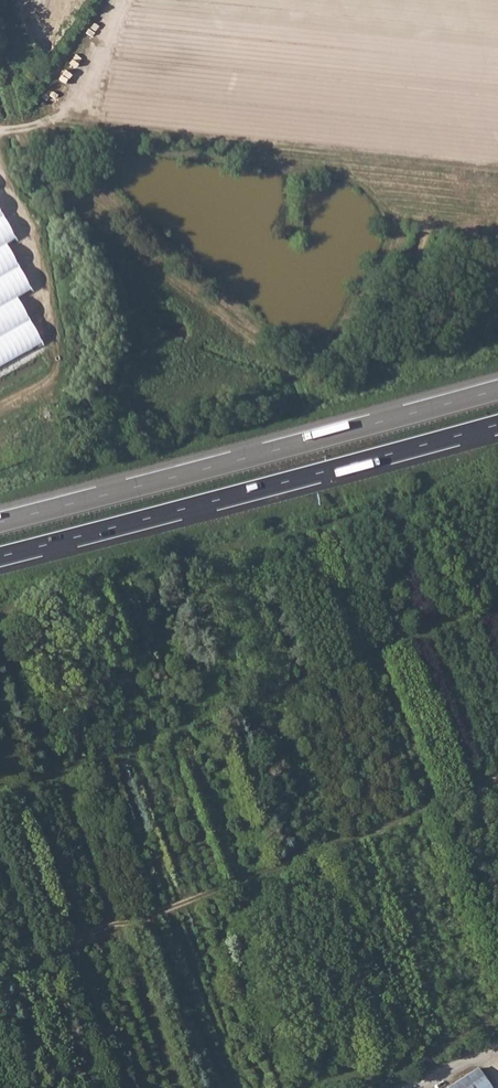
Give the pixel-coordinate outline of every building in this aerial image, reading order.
[(42,344),(16,297),(31,289),(5,243),(14,238),(0,213),(0,367),(42,344)] [(479,1069),(451,1087),(491,1087),(479,1069)]
